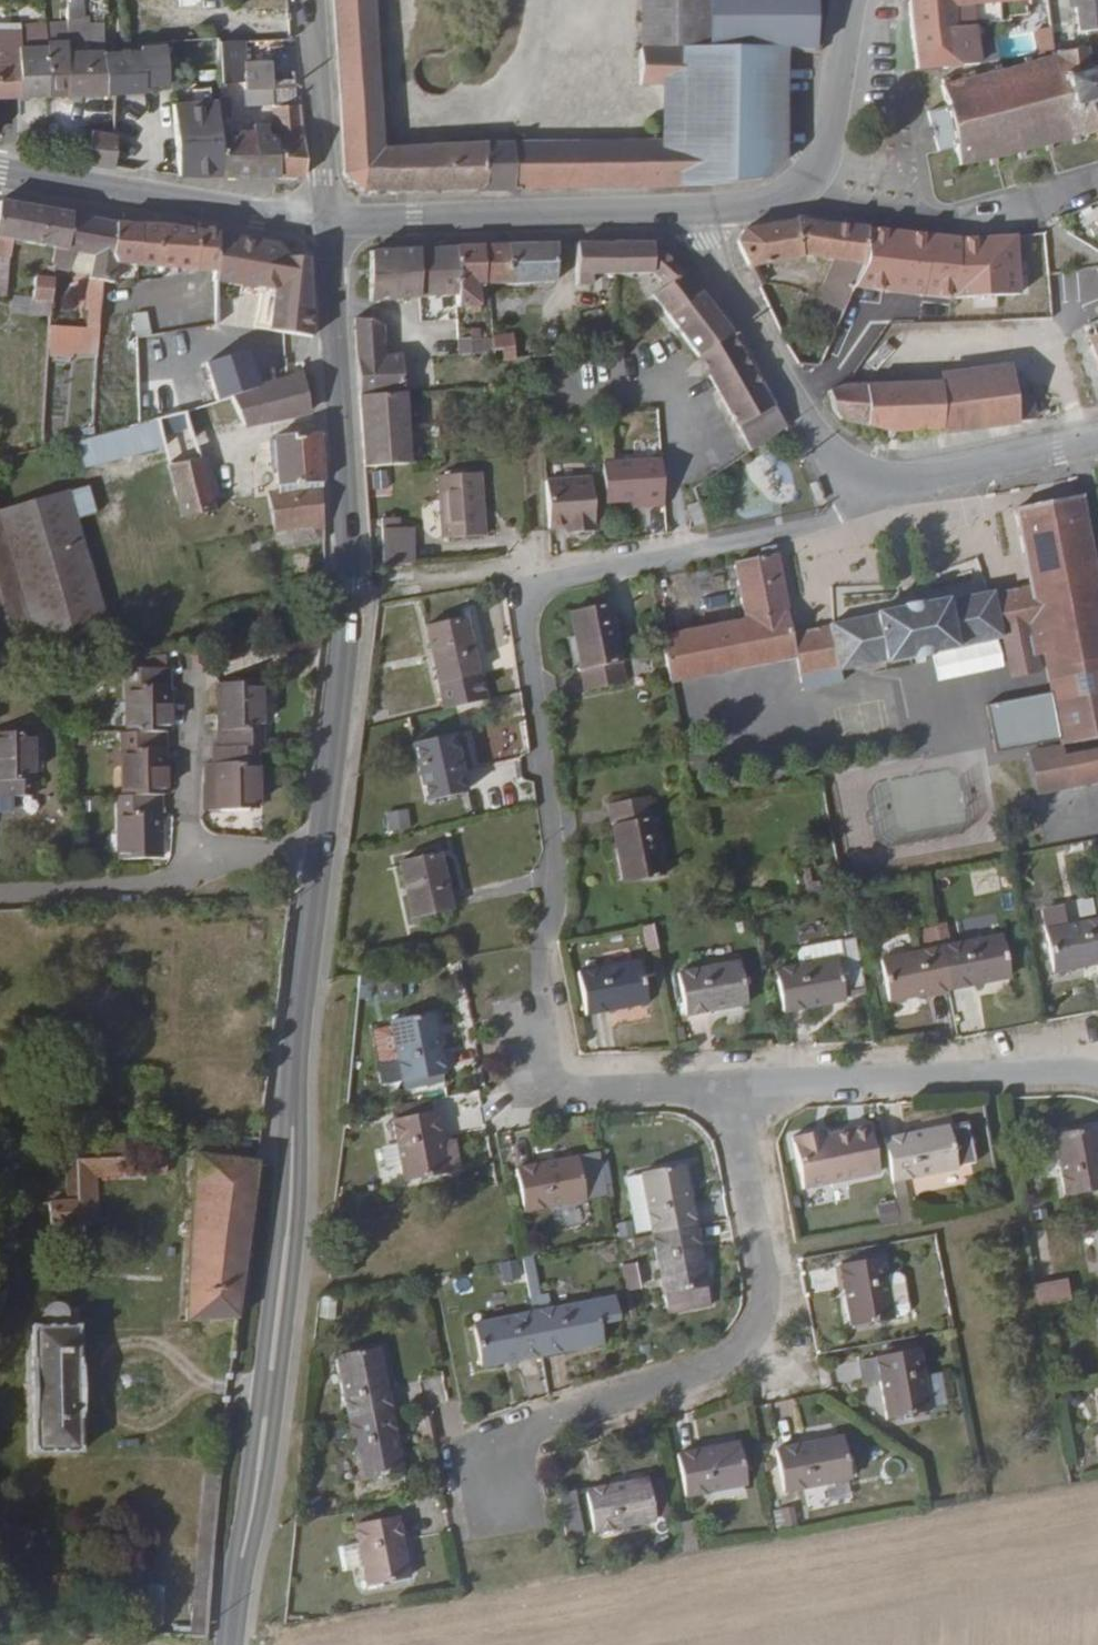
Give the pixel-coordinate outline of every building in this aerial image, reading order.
[(370,0),(332,0),(347,175),(361,189),(481,188),(491,172),(488,140),(381,143),(370,0)] [(826,0),(715,0),(715,46),(784,45),(820,46),(826,0)] [(994,0),(982,0),(975,1),(975,0),(908,0),(915,65),(936,63),(975,60),(975,56),(997,54),(995,32),(972,34),(972,17),(994,15),(994,0)] [(1021,0),(994,0),(994,15),(1022,12),(1021,0)] [(1030,17),(1042,17),(1043,0),(1031,0),(1030,17)] [(1073,29),(1082,27),(1085,42),(1097,40),(1097,0),(1070,0),(1073,29)] [(87,13),(87,2),(71,3),(72,14),(87,13)] [(111,88),(108,22),(108,13),(100,13),(100,22),(96,22),(98,51),(74,52),(76,90),(111,88)] [(1066,40),(1065,20),(1046,21),(1046,24),(1047,41),(1066,40)] [(1047,41),(1046,24),(1034,25),(1035,47),(1048,46),(1047,41)] [(76,90),(74,52),(66,52),(65,37),(52,38),(53,48),(55,91),(76,90)] [(270,93),(269,75),(265,39),(213,42),(217,90),(243,88),(244,95),(270,93)] [(23,40),(0,41),(0,59),(24,58),(23,50),(23,40)] [(782,164),(784,45),(715,46),(640,50),(641,79),(664,78),(665,136),(510,140),(511,172),(523,186),(767,180),(782,164)] [(1090,66),(1087,64),(1083,50),(1083,47),(1082,45),(1079,45),(1077,47),(1073,48),(1053,53),(1051,49),(1048,49),(1047,54),(1025,60),(1023,56),(1021,56),(1021,61),(1000,66),(997,67),(995,65),(993,65),(992,68),(971,73),(970,70),(967,71),(967,76),(940,83),(945,108),(929,111),(937,147),(954,143),(959,162),(989,153),(991,157),(993,157),(995,155),(995,152),(1017,147),(1018,149),(1020,150),(1022,148),(1022,144),(1044,139),(1046,142),(1049,142),(1050,140),(1049,137),(1072,132),(1074,135),(1076,134),(1076,132),(1076,130),(1090,127),(1092,129),(1097,129),(1097,64),(1090,66)] [(55,91),(53,48),(23,50),(24,58),(25,93),(55,91)] [(24,58),(0,59),(0,94),(25,93),(24,58)] [(298,108),(296,73),(269,75),(270,93),(272,110),(298,108)] [(303,174),(298,108),(272,110),(274,133),(277,173),(303,174)] [(228,126),(228,111),(219,112),(220,126),(228,126)] [(112,164),(114,131),(90,129),(86,160),(112,164)] [(277,173),(274,133),(250,133),(250,137),(220,137),(221,172),(277,173)] [(511,172),(510,140),(488,140),(491,172),(481,188),(483,188),(523,186),(511,172)] [(70,244),(73,211),(5,199),(0,231),(17,234),(60,243),(70,244)] [(117,259),(119,220),(73,211),(70,244),(60,243),(59,264),(72,264),(73,245),(95,249),(92,299),(84,299),(83,317),(104,318),(107,274),(123,276),(123,260),(117,259)] [(1090,219),(1092,223),(1087,225),(1091,233),(1096,232),(1097,237),(1097,215),(1090,219)] [(845,309),(870,226),(795,218),(794,218),(738,225),(731,235),(746,263),(792,258),(833,257),(817,298),(845,309)] [(140,261),(140,222),(120,220),(119,220),(117,259),(123,260),(140,261)] [(213,303),(216,234),(217,230),(140,222),(140,261),(139,332),(169,327),(199,323),(212,321),(213,303)] [(952,277),(950,235),(948,235),(870,226),(845,309),(835,331),(848,336),(856,339),(871,298),(878,299),(888,271),(917,272),(918,299),(947,296),(957,297),(957,276),(952,277)] [(17,234),(0,231),(0,242),(0,274),(16,275),(17,234)] [(311,333),(307,255),(287,254),(279,240),(216,234),(213,303),(271,308),(269,329),(311,333)] [(788,426),(731,335),(689,280),(654,241),(573,244),(576,287),(592,287),(591,275),(660,273),(669,285),(657,294),(712,371),(759,445),(788,426)] [(554,283),(558,245),(482,247),(485,287),(554,283)] [(485,287),(482,247),(453,248),(457,302),(458,315),(479,315),(479,288),(485,287)] [(457,302),(453,248),(370,251),(371,304),(457,302)] [(74,308),(76,265),(72,264),(59,264),(56,296),(56,297),(55,307),(74,308)] [(1065,286),(1091,345),(1097,341),(1097,283),(1065,286)] [(404,398),(401,345),(384,345),(383,325),(372,320),(356,320),(363,401),(404,398)] [(202,352),(199,323),(169,327),(174,356),(202,352)] [(838,365),(848,336),(835,331),(821,369),(838,365)] [(478,345),(477,332),(462,333),(462,346),(478,345)] [(495,352),(494,340),(490,340),(491,345),(482,345),(482,353),(492,353),(495,352)] [(479,362),(478,345),(462,346),(464,364),(479,362)] [(214,393),(258,380),(250,351),(206,364),(214,393)] [(1013,425),(1034,420),(1036,420),(1031,373),(1012,374),(1011,360),(940,363),(940,359),(864,361),(864,384),(940,380),(944,432),(1013,425)] [(309,406),(301,372),(233,393),(242,427),(272,417),(309,406)] [(944,432),(940,380),(864,384),(855,385),(845,384),(833,387),(831,407),(841,415),(892,432),(892,436),(895,437),(897,435),(899,432),(916,433),(917,436),(920,436),(922,433),(923,432),(944,432)] [(408,467),(404,398),(363,401),(368,469),(408,467)] [(102,414),(105,428),(138,420),(138,406),(102,414)] [(213,501),(198,444),(190,447),(179,409),(158,415),(165,439),(183,508),(213,501)] [(89,458),(165,439),(158,415),(138,420),(105,428),(95,431),(82,434),(89,458)] [(319,485),(316,429),(272,432),(273,437),(268,437),(270,465),(275,465),(277,492),(319,485)] [(664,506),(660,456),(601,460),(603,476),(605,502),(632,500),(646,500),(646,507),(664,506)] [(446,464),(448,479),(475,476),(473,462),(446,464)] [(448,479),(441,480),(450,542),(492,535),(483,474),(475,476),(448,479)] [(605,502),(603,476),(590,477),(592,503),(605,502)] [(594,531),(592,503),(590,477),(545,481),(550,528),(566,527),(576,526),(576,533),(594,531)] [(322,522),(319,485),(277,492),(271,493),(274,528),(322,522)] [(108,621),(70,487),(4,505),(41,639),(108,621)] [(4,505),(0,490),(0,650),(41,639),(4,505)] [(1002,640),(1005,638),(1041,631),(1060,729),(1063,745),(1097,739),(1097,581),(1082,498),(1018,509),(1032,585),(992,593),(1002,640)] [(435,508),(421,508),(422,536),(436,535),(435,508)] [(389,528),(392,568),(421,565),(418,526),(389,528)] [(796,657),(791,633),(775,552),(733,560),(744,621),(659,638),(668,682),(796,657)] [(829,624),(838,669),(839,671),(886,662),(888,664),(913,659),(914,660),(930,657),(932,654),(1002,640),(992,593),(992,591),(945,601),(944,599),(921,603),(903,605),(903,607),(829,624)] [(623,681),(608,602),(570,610),(584,688),(623,681)] [(430,623),(449,709),(488,700),(483,673),(480,674),(467,614),(430,623)] [(799,677),(838,669),(829,624),(791,633),(796,657),(799,677)] [(121,851),(163,849),(161,787),(167,787),(166,723),(171,723),(169,660),(130,661),(131,724),(125,724),(127,789),(119,789),(121,851)] [(207,803),(261,801),(259,738),(264,738),(262,675),(221,676),(223,739),(218,740),(218,758),(219,777),(209,777),(206,777),(207,803)] [(0,723),(0,788),(38,787),(36,723),(0,723)] [(451,734),(412,743),(424,801),(464,792),(451,734)] [(219,777),(218,758),(208,758),(209,777),(219,777)] [(646,798),(607,805),(621,886),(660,879),(646,798)] [(383,830),(406,828),(404,808),(381,811),(383,830)] [(435,856),(401,864),(413,919),(448,911),(435,856)] [(1040,929),(1049,972),(1097,962),(1097,918),(1040,929)] [(1003,977),(995,935),(935,947),(943,989),(1003,977)] [(857,989),(848,937),(825,941),(828,958),(791,965),(769,970),(778,1011),(837,999),(836,992),(857,989)] [(828,958),(825,941),(793,947),(789,955),(791,965),(828,958)] [(943,989),(935,947),(874,958),(883,1000),(943,989)] [(634,960),(574,970),(581,1012),(641,1002),(634,960)] [(671,975),(679,1016),(739,1004),(731,963),(671,975)] [(427,1013),(384,1021),(395,1081),(438,1073),(427,1013)] [(428,1111),(386,1119),(396,1179),(438,1172),(428,1111)] [(872,1134),(880,1176),(895,1173),(946,1162),(937,1120),(872,1134)] [(1049,1128),(1061,1190),(1097,1183),(1097,1158),(1091,1121),(1049,1128)] [(791,1182),(868,1168),(859,1123),(817,1131),(807,1133),(806,1127),(782,1132),(791,1182)] [(188,1150),(53,1156),(52,1218),(98,1218),(99,1175),(191,1169),(188,1150)] [(194,1321),(241,1317),(263,1159),(221,1154),(194,1321)] [(570,1157),(510,1168),(518,1210),(578,1199),(570,1157)] [(687,1223),(677,1167),(634,1173),(645,1232),(687,1223)] [(897,1183),(895,1173),(880,1176),(882,1186),(897,1183)] [(895,1205),(876,1208),(878,1224),(897,1222),(895,1205)] [(701,1304),(687,1223),(645,1232),(659,1311),(701,1304)] [(844,1319),(885,1312),(885,1311),(878,1271),(875,1252),(833,1259),(837,1280),(844,1319)] [(618,1263),(622,1288),(635,1286),(631,1261),(618,1263)] [(512,1267),(495,1269),(498,1285),(514,1283),(512,1267)] [(889,1268),(878,1271),(885,1311),(896,1309),(901,1304),(895,1272),(889,1268)] [(1032,1300),(1067,1293),(1065,1276),(1029,1283),(1032,1300)] [(39,1317),(43,1322),(32,1322),(36,1449),(83,1449),(79,1321),(66,1321),(68,1317),(69,1313),(69,1308),(68,1304),(65,1301),(61,1298),(56,1296),(50,1296),(46,1298),(42,1301),(40,1306),(38,1311),(39,1317)] [(592,1343),(589,1323),(606,1321),(602,1298),(525,1313),(533,1355),(592,1343)] [(533,1355),(525,1313),(465,1325),(473,1367),(533,1355)] [(911,1346),(870,1354),(880,1413),(922,1405),(911,1346)] [(381,1409),(370,1347),(329,1355),(340,1418),(381,1409)] [(528,1394),(544,1391),(536,1358),(521,1361),(528,1394)] [(835,1381),(857,1377),(855,1363),(833,1366),(835,1381)] [(441,1370),(423,1371),(424,1403),(443,1402),(441,1370)] [(392,1467),(381,1409),(340,1418),(350,1475),(392,1467)] [(764,1448),(771,1489),(837,1477),(829,1435),(764,1448)] [(667,1452),(675,1492),(733,1480),(725,1440),(667,1452)] [(574,1483),(581,1524),(640,1514),(633,1473),(574,1483)] [(660,1514),(657,1476),(642,1477),(645,1516),(660,1514)] [(386,1514),(345,1522),(357,1583),(398,1575),(386,1514)]
